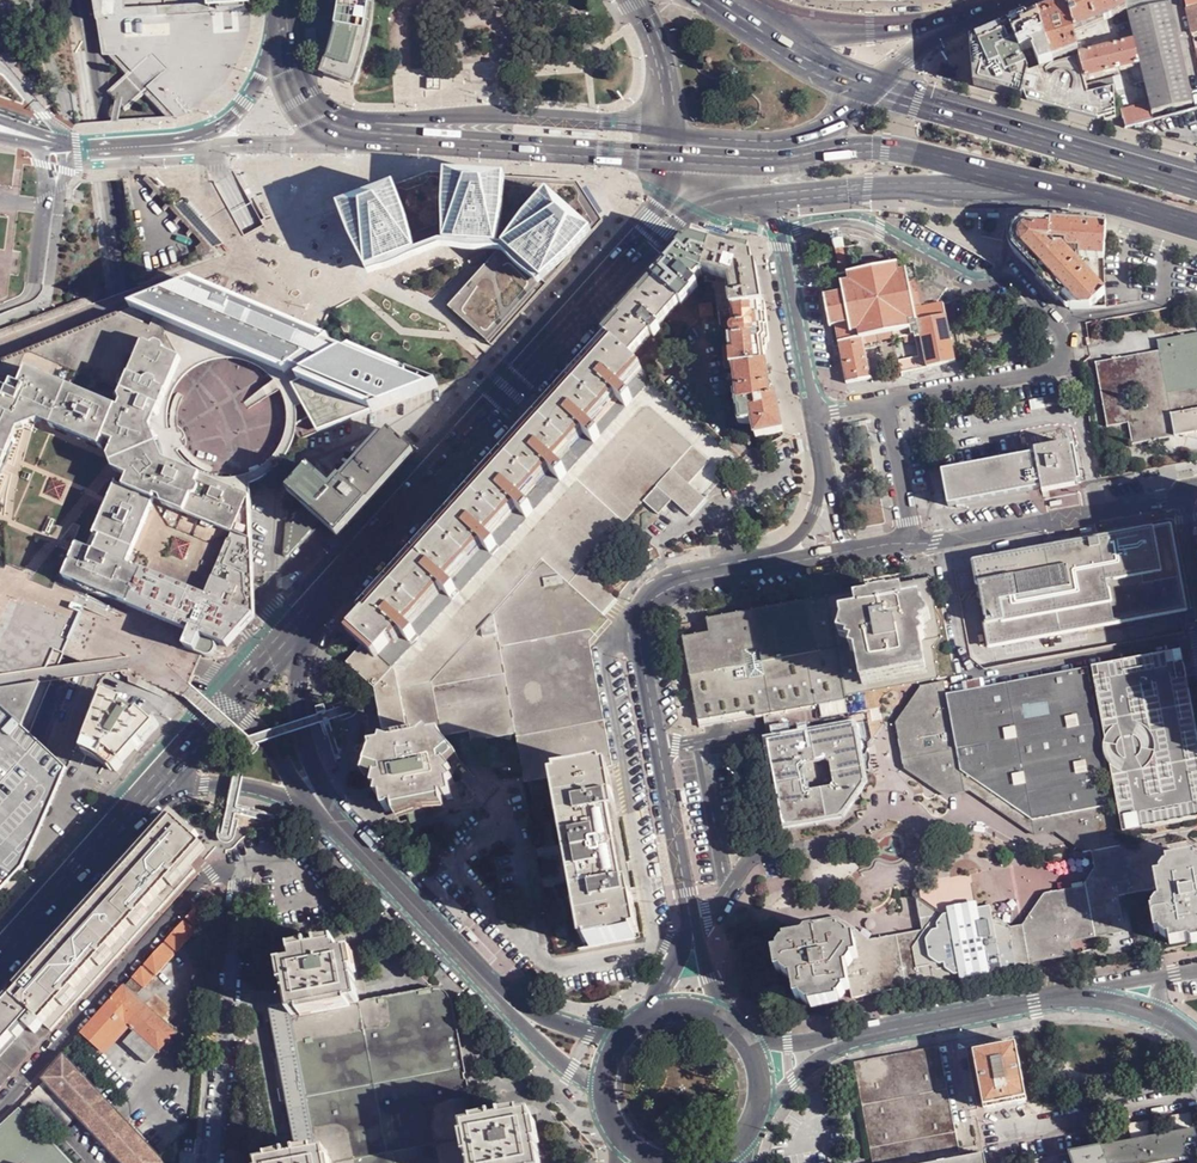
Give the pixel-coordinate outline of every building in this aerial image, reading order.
[(251,4),(251,0),(93,0),(97,21),(211,13),(211,7),(251,4)] [(339,14),(337,26),(333,41),(323,74),(354,86),(360,67),(370,32),(374,8),(375,0),(341,0),(339,14)] [(1039,12),(1053,59),(1079,49),(1077,42),(1075,32),(1067,0),(1066,0),(1039,12)] [(1075,32),(1103,20),(1104,22),(1113,18),(1112,16),(1126,11),(1124,0),(1067,0),(1075,32)] [(1194,103),(1175,17),(1171,0),(1124,0),(1126,11),(1134,42),(1144,85),(1149,104),(1151,113),(1194,103)] [(1186,11),(1196,8),(1196,0),(1184,0),(1186,11)] [(1186,11),(1192,35),(1196,34),(1196,8),(1186,11)] [(1039,12),(1008,25),(1009,27),(1016,43),(1025,63),(1032,59),(1029,53),(1037,50),(1038,55),(1035,57),(1041,71),(1055,65),(1053,59),(1039,12)] [(164,26),(126,28),(127,38),(165,36),(164,26)] [(1009,27),(999,31),(1006,47),(1016,43),(1009,27)] [(315,50),(314,30),(305,31),(306,51),(315,50)] [(1116,117),(1115,92),(1114,87),(1089,93),(1087,85),(1086,78),(1080,55),(1055,65),(1041,71),(1030,76),(1025,63),(1016,43),(1006,47),(999,31),(974,42),(978,86),(1024,98),(1028,96),(1030,97),(1030,100),(1101,121),(1116,117)] [(1135,87),(1144,85),(1134,42),(1080,55),(1086,78),(1130,68),(1135,87)] [(441,87),(441,77),(427,77),(427,88),(441,87)] [(1114,87),(1115,92),(1122,91),(1119,78),(1087,85),(1089,93),(1114,87)] [(1121,112),(1126,128),(1153,121),(1151,113),(1149,104),(1121,112)] [(429,177),(339,214),(366,276),(440,248),(501,251),(449,310),(491,349),(493,348),(602,224),(601,222),(577,186),(576,185),(429,177)] [(1039,277),(1071,310),(1077,309),(1083,309),(1105,308),(1105,294),(1080,264),(1089,255),(1105,260),(1106,239),(1106,230),(1106,226),(1031,221),(1023,222),(1017,225),(1014,230),(1011,235),(1011,241),(1012,245),(1016,253),(1039,277)] [(841,276),(848,275),(841,239),(834,241),(841,276)] [(704,277),(710,247),(689,242),(655,280),(679,302),(682,304),(700,283),(697,281),(701,276),(702,275),(704,277)] [(729,313),(762,307),(755,268),(753,268),(752,259),(710,247),(704,277),(703,283),(714,287),(716,281),(729,283),(731,301),(727,302),(729,313)] [(918,329),(914,310),(909,282),(906,272),(898,274),(897,265),(848,275),(841,276),(839,277),(843,295),(824,299),(830,328),(836,327),(839,345),(863,340),(892,334),(918,329)] [(205,279),(152,299),(127,308),(158,322),(187,334),(229,352),(252,360),(285,373),(305,405),(298,442),(448,381),(269,306),(205,279)] [(655,280),(604,337),(627,358),(650,333),(654,336),(660,330),(656,327),(666,316),(670,321),(677,314),(672,309),(679,302),(655,280)] [(916,281),(909,282),(914,310),(921,309),(916,281)] [(699,317),(712,316),(711,304),(703,305),(698,305),(699,317)] [(921,309),(914,310),(918,329),(892,334),(894,342),(900,341),(911,338),(917,337),(921,357),(915,358),(895,363),(897,374),(955,362),(943,304),(921,309)] [(733,370),(768,363),(765,343),(768,341),(762,307),(729,313),(726,313),(727,318),(725,321),(725,324),(726,327),(729,329),(733,357),(727,358),(729,371),(733,370)] [(0,373),(0,376),(27,388),(39,362),(73,377),(123,399),(152,334),(158,322),(127,308),(100,321),(9,363),(0,373)] [(1196,408),(1196,333),(1156,341),(1158,351),(1094,363),(1106,427),(1127,423),(1131,444),(1174,436),(1170,413),(1196,408)] [(123,399),(111,425),(121,429),(115,442),(118,450),(163,432),(155,414),(184,348),(172,343),(171,340),(168,336),(166,335),(162,336),(160,337),(152,334),(123,399)] [(863,340),(864,347),(878,344),(878,345),(894,342),(892,334),(863,340)] [(604,337),(603,336),(568,375),(504,447),(462,494),(377,589),(343,627),(359,643),(345,661),(370,687),(377,729),(399,725),(393,688),(423,682),(533,559),(516,540),(656,386),(604,337)] [(914,353),(915,358),(921,357),(917,337),(911,338),(913,344),(914,353)] [(911,338),(900,341),(901,346),(913,344),(911,338)] [(864,347),(863,340),(839,345),(848,384),(871,380),(864,347)] [(894,357),(895,363),(915,358),(914,353),(894,357)] [(12,445),(25,420),(27,417),(45,411),(56,416),(73,377),(39,362),(27,388),(0,376),(0,440),(12,445)] [(753,422),(756,438),(784,433),(777,398),(774,398),(768,363),(733,370),(742,424),(753,422)] [(73,377),(56,416),(82,427),(106,437),(111,425),(123,399),(73,377)] [(516,540),(598,615),(611,601),(579,571),(652,489),(687,519),(701,503),(684,487),(706,464),(690,449),(705,433),(656,386),(516,540)] [(1051,397),(1053,407),(1064,405),(1062,395),(1051,397)] [(1051,397),(1041,398),(1043,409),(1053,407),(1051,397)] [(1170,413),(1174,436),(1196,432),(1196,408),(1170,413)] [(306,467),(288,492),(306,506),(320,519),(338,535),(352,519),(400,465),(412,452),(387,431),(336,493),(306,467)] [(160,492),(157,498),(257,534),(256,491),(205,476),(196,469),(171,450),(163,432),(118,450),(113,453),(116,468),(131,474),(128,481),(160,492)] [(352,457),(348,451),(349,450),(340,436),(322,448),(336,468),(352,457)] [(5,462),(12,445),(0,440),(0,473),(5,462)] [(1082,446),(950,471),(957,506),(1089,481),(1082,446)] [(128,481),(118,477),(104,514),(92,544),(132,560),(157,498),(160,492),(128,481)] [(1096,539),(971,563),(987,648),(1001,645),(1185,610),(1168,525),(1096,539)] [(134,606),(148,567),(132,560),(92,544),(80,539),(76,548),(64,579),(134,606)] [(257,548),(235,540),(216,593),(260,609),(257,548)] [(536,558),(488,613),(512,731),(521,773),(522,779),(555,773),(602,763),(611,761),(585,641),(603,620),(598,615),(541,563),(536,558)] [(134,606),(194,629),(186,651),(200,656),(205,657),(208,656),(209,651),(208,648),(212,638),(232,647),(260,609),(216,593),(148,567),(134,606)] [(687,640),(703,723),(757,712),(759,718),(850,700),(849,696),(943,677),(938,647),(946,637),(934,580),(868,592),(710,622),(713,635),(687,640)] [(81,613),(84,603),(72,599),(69,609),(81,613)] [(399,725),(377,729),(380,740),(390,744),(420,737),(425,731),(428,736),(441,734),(465,729),(466,735),(468,741),(512,731),(488,613),(423,682),(393,688),(399,725)] [(1196,819),(1196,744),(1183,670),(1182,668),(1179,653),(1090,671),(1105,743),(1102,750),(1104,762),(1109,769),(1122,833),(1196,819)] [(1086,670),(1084,671),(1118,848),(1120,848),(1119,840),(1104,762),(1102,750),(1086,670)] [(893,726),(902,768),(943,795),(969,790),(1032,833),(1049,829),(1068,843),(1068,844),(1084,855),(1118,848),(1084,671),(1025,682),(959,695),(956,682),(918,690),(893,726)] [(109,769),(114,773),(121,765),(119,763),(132,748),(135,751),(155,728),(140,714),(125,705),(126,702),(113,696),(112,699),(104,696),(94,725),(96,727),(89,744),(86,743),(82,753),(104,764),(109,769)] [(22,865),(69,762),(61,756),(52,748),(51,748),(44,741),(23,722),(0,702),(0,888),(22,865)] [(771,743),(787,830),(846,818),(869,782),(858,726),(771,743)] [(390,744),(380,740),(381,747),(368,749),(369,753),(369,755),(363,766),(371,771),(378,771),(380,779),(374,780),(372,788),(377,790),(374,797),(380,799),(382,812),(391,810),(391,814),(405,811),(405,808),(408,808),(424,804),(428,804),(428,807),(442,804),(441,801),(450,799),(448,786),(451,785),(446,777),(450,774),(446,766),(438,768),(438,760),(443,759),(447,754),(450,751),(440,739),(441,734),(428,736),(425,731),(420,737),(390,744)] [(637,933),(602,763),(555,773),(555,779),(551,780),(565,853),(569,872),(583,944),(588,943),(634,934),(637,933)] [(943,795),(902,768),(903,771),(943,799),(969,794),(1035,839),(1055,835),(1068,844),(1068,843),(1049,829),(1032,833),(969,790),(943,795)] [(42,966),(13,999),(49,1031),(194,871),(187,865),(202,848),(196,842),(173,821),(148,848),(144,852),(114,885),(77,926),(42,966)] [(1070,857),(1007,869),(1026,967),(1073,957),(1071,945),(1125,934),(1118,899),(1155,891),(1152,876),(1164,873),(1161,858),(1169,856),(1167,854),(1148,843),(1120,848),(1118,848),(1084,855),(1070,857)] [(1155,891),(1157,900),(1158,904),(1155,905),(1152,911),(1152,913),(1150,913),(1155,934),(1159,933),(1160,936),(1166,941),(1169,940),(1170,946),(1188,943),(1191,945),(1196,944),(1196,862),(1195,863),(1193,858),(1184,860),(1172,862),(1169,856),(1161,858),(1164,873),(1152,876),(1155,891)] [(810,1007),(811,1011),(839,1006),(838,1002),(841,1002),(845,996),(845,993),(849,992),(851,1000),(960,979),(961,983),(990,977),(989,975),(1017,970),(1016,968),(1020,968),(1026,967),(1007,869),(1002,870),(911,887),(918,933),(869,942),(863,943),(831,919),(810,923),(802,934),(798,941),(784,944),(786,946),(783,947),(778,953),(778,955),(774,956),(778,976),(782,975),(782,977),(789,982),(792,981),(796,1002),(800,1001),(802,1004),(808,1008),(810,1007)] [(207,918),(211,919),(213,900),(213,899),(205,894),(164,939),(130,977),(132,979),(127,985),(137,994),(143,987),(144,988),(153,978),(152,978),(154,975),(155,976),(175,955),(174,953),(175,951),(177,952),(195,931),(195,929),(196,928),(198,928),(207,918)] [(634,938),(634,934),(588,943),(589,946),(634,938)] [(288,1014),(353,1002),(344,952),(334,953),(333,945),(315,948),(315,942),(301,944),(302,951),(287,953),(288,963),(279,964),(283,987),(288,1014)] [(124,987),(123,985),(106,1005),(126,1023),(129,1026),(133,1030),(123,1042),(147,1063),(175,1032),(135,997),(124,987)] [(135,997),(137,994),(127,985),(124,987),(135,997)] [(288,1014),(311,1152),(322,1150),(324,1162),(465,1162),(459,1124),(468,1123),(438,990),(379,999),(288,1014)] [(13,999),(0,1012),(0,1087),(44,1037),(49,1031),(13,999)] [(264,1004),(291,1153),(296,1152),(296,1155),(311,1152),(283,1000),(264,1004)] [(106,1005),(79,1033),(101,1052),(126,1023),(106,1005)] [(126,1023),(101,1052),(103,1055),(129,1026),(126,1023)] [(1017,1046),(975,1054),(984,1109),(1027,1100),(1017,1046)] [(940,1050),(854,1066),(872,1162),(961,1162),(940,1050)] [(43,1075),(39,1080),(43,1084),(117,1162),(165,1162),(62,1053),(43,1075)] [(21,1104),(17,1108),(36,1128),(40,1124),(21,1104)] [(4,1120),(13,1120),(60,1161),(61,1162),(68,1162),(36,1128),(17,1108),(4,1120)] [(465,1162),(536,1162),(534,1150),(538,1150),(537,1139),(532,1140),(527,1112),(499,1117),(498,1112),(484,1114),(485,1120),(468,1123),(459,1124),(465,1162)] [(60,1161),(13,1120),(4,1120),(0,1123),(0,1162),(61,1162),(60,1161)] [(1102,1148),(1108,1162),(1148,1162),(1187,1155),(1189,1162),(1196,1162),(1196,1142),(1194,1130),(1102,1148)] [(1070,1153),(1073,1162),(1108,1162),(1102,1148),(1070,1153)] [(322,1150),(311,1152),(296,1155),(296,1152),(291,1153),(282,1155),(282,1161),(274,1162),(324,1162),(322,1150)] [(193,1155),(179,1154),(179,1162),(192,1162),(193,1155)]
